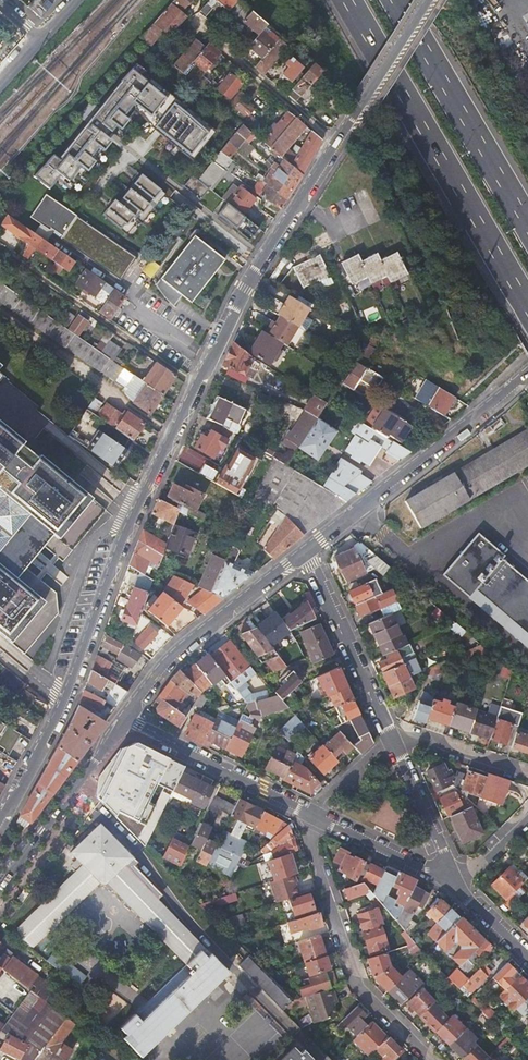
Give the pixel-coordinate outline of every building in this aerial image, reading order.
[(28,6),(41,17),(57,0),(33,0),(28,6)] [(172,3),(181,11),(191,0),(174,0),(172,3)] [(238,0),(210,0),(199,12),(205,17),(211,9),(211,7),(217,1),(220,3),(218,5),(220,8),(222,5),(229,11),(238,1),(238,0)] [(171,3),(140,38),(150,46),(158,37),(164,31),(169,35),(185,15),(171,3)] [(244,5),(241,10),(236,15),(259,35),(262,31),(268,25),(244,5)] [(241,10),(238,7),(232,13),(235,16),(236,15),(241,10)] [(262,31),(259,35),(249,47),(262,59),(276,43),(262,31)] [(158,37),(150,46),(153,48),(160,40),(158,37)] [(279,39),(276,43),(262,59),(255,67),(264,74),(288,46),(279,39)] [(197,40),(175,67),(183,74),(193,61),(205,47),(197,40)] [(208,43),(205,47),(193,61),(183,74),(203,91),(210,84),(200,76),(220,53),(208,43)] [(303,68),(291,58),(286,64),(289,67),(282,75),(291,82),(292,81),(296,84),(300,79),(298,77),(300,75),(298,73),(303,68)] [(197,154),(215,131),(186,107),(183,111),(178,107),(181,103),(150,79),(148,82),(141,77),(144,73),(145,72),(136,64),(119,81),(120,82),(129,89),(123,95),(118,91),(94,120),(113,135),(118,129),(120,131),(128,121),(126,119),(135,109),(137,107),(143,112),(141,115),(150,127),(188,157),(194,151),(197,154)] [(313,64),(300,79),(296,84),(287,94),(295,101),(317,76),(324,83),(329,77),(313,64)] [(277,66),(267,77),(272,82),(282,71),(277,66)] [(150,79),(144,73),(141,77),(148,82),(150,79)] [(229,74),(217,90),(229,100),(242,84),(229,74)] [(86,124),(57,159),(60,162),(90,125),(109,140),(113,135),(94,120),(118,91),(123,95),(129,89),(120,82),(99,108),(99,109),(86,124)] [(255,135),(256,136),(263,128),(249,116),(254,110),(241,100),(246,95),(240,90),(225,109),(242,124),(255,135)] [(99,108),(90,101),(78,117),(86,124),(99,109),(99,108)] [(178,107),(183,111),(186,107),(188,105),(183,101),(181,103),(178,107)] [(263,142),(270,148),(295,118),(288,111),(263,142)] [(270,148),(281,157),(306,127),(295,118),(270,148)] [(255,135),(242,124),(236,132),(244,139),(248,143),(255,135)] [(52,155),(32,177),(48,190),(59,176),(72,186),(84,171),(86,172),(94,162),(92,161),(101,150),(103,152),(111,142),(109,140),(90,125),(60,162),(57,159),(52,155)] [(291,166),(302,175),(322,140),(311,131),(291,166)] [(244,139),(236,132),(230,139),(238,146),(244,139)] [(228,142),(220,152),(229,158),(236,149),(228,142)] [(270,163),(273,166),(275,163),(279,167),(278,169),(296,184),(302,175),(291,166),(281,157),(270,148),(263,142),(260,144),(272,155),(269,158),(272,161),(270,163)] [(192,160),(197,154),(194,151),(188,157),(192,160)] [(225,170),(213,161),(198,179),(209,188),(210,189),(225,170)] [(275,172),(272,176),(291,192),(296,184),(278,169),(279,167),(275,163),(273,166),(271,169),(275,172)] [(113,200),(101,215),(126,235),(137,221),(141,224),(165,194),(140,174),(117,203),(113,200)] [(256,177),(259,180),(267,185),(286,200),(291,192),(272,176),(269,181),(258,174),(256,177)] [(200,200),(209,188),(198,179),(192,175),(183,186),(200,200)] [(280,209),(286,200),(267,185),(259,180),(252,191),(280,209)] [(225,197),(222,199),(227,202),(243,215),(256,199),(240,186),(234,193),(232,191),(230,194),(232,196),(228,200),(225,197)] [(137,258),(45,195),(30,217),(40,224),(33,233),(42,240),(46,242),(52,233),(120,280),(137,258)] [(249,240),(259,228),(243,215),(227,202),(217,214),(249,240)] [(182,215),(151,255),(159,260),(190,222),(182,215)] [(33,233),(9,216),(2,225),(30,245),(23,256),(27,259),(35,248),(42,240),(33,233)] [(225,260),(194,236),(157,284),(160,291),(165,297),(176,306),(184,295),(192,302),(225,260)] [(46,242),(42,240),(35,248),(51,259),(58,250),(46,242)] [(74,262),(58,250),(51,259),(68,271),(74,262)] [(351,263),(344,266),(352,284),(369,276),(372,283),(388,275),(391,282),(406,275),(407,276),(408,275),(403,265),(404,264),(402,260),(401,261),(397,252),(396,253),(396,254),(389,258),(390,261),(384,264),(382,261),(381,261),(377,253),(376,253),(376,254),(368,258),(368,259),(370,258),(371,261),(364,264),(362,261),(361,261),(358,254),(357,255),(357,256),(349,260),(351,263)] [(295,266),(293,267),(304,289),(305,288),(305,287),(319,280),(320,281),(331,276),(320,254),(319,254),(321,258),(308,264),(306,262),(295,267),(295,266)] [(104,283),(87,270),(77,283),(95,296),(94,298),(101,303),(109,292),(101,287),(104,283)] [(0,282),(0,301),(101,372),(103,369),(117,379),(123,369),(122,368),(113,361),(112,361),(101,353),(65,328),(59,324),(0,282)] [(124,296),(114,289),(99,312),(108,319),(124,296)] [(303,305),(289,296),(278,315),(280,316),(298,327),(309,311),(316,315),(317,313),(316,313),(311,310),(310,309),(303,305)] [(73,316),(67,312),(59,324),(65,328),(73,316)] [(286,346),(298,327),(280,316),(273,327),(271,326),(266,333),(282,344),(286,346)] [(279,349),(282,344),(266,333),(264,332),(251,353),(269,365),(273,359),(277,361),(283,352),(279,349)] [(109,341),(101,353),(112,361),(120,349),(109,341)] [(249,355),(235,343),(224,366),(245,376),(253,361),(248,358),(249,355)] [(124,346),(113,361),(122,368),(133,352),(124,346)] [(383,378),(356,362),(342,383),(354,390),(364,373),(379,383),(383,378)] [(142,382),(146,384),(162,395),(175,376),(156,363),(142,382)] [(133,375),(123,369),(117,379),(125,385),(133,375)] [(455,398),(426,380),(415,398),(443,415),(455,398)] [(162,395),(146,384),(133,403),(149,414),(162,395)] [(245,411),(217,397),(213,405),(209,403),(206,409),(210,412),(207,419),(222,426),(234,433),(245,411)] [(328,404),(316,397),(312,404),(309,403),(304,411),(305,411),(304,412),(317,420),(317,419),(328,404)] [(102,403),(95,398),(87,409),(97,417),(101,411),(98,409),(102,403)] [(107,404),(101,411),(97,417),(132,440),(143,424),(136,419),(138,418),(135,416),(134,417),(127,412),(125,416),(107,404)] [(373,428),(387,438),(389,436),(400,442),(410,426),(404,422),(406,420),(385,408),(373,428)] [(317,420),(304,412),(298,421),(301,423),(289,441),(298,447),(317,420)] [(386,438),(352,418),(345,430),(354,436),(345,451),(352,456),(351,458),(360,464),(361,462),(370,466),(382,447),(387,450),(385,453),(398,461),(410,452),(386,438)] [(336,432),(317,419),(317,420),(298,447),(316,461),(336,432)] [(72,482),(86,464),(43,428),(26,448),(21,444),(23,441),(0,422),(0,491),(27,514),(0,548),(0,633),(24,653),(58,613),(56,592),(28,568),(45,547),(62,561),(106,509),(72,482)] [(230,433),(214,424),(206,439),(201,436),(195,448),(212,457),(216,450),(220,452),(230,433)] [(404,501),(419,527),(527,463),(527,429),(527,428),(404,501)] [(78,435),(72,431),(68,436),(115,468),(127,451),(98,431),(90,443),(85,440),(83,443),(76,438),(78,435)] [(216,482),(242,494),(261,454),(235,442),(216,482)] [(341,458),(323,488),(346,502),(372,482),(361,474),(363,472),(341,458)] [(206,462),(200,471),(213,479),(219,470),(206,462)] [(263,550),(273,558),(346,502),(323,488),(292,469),(270,507),(276,510),(269,520),(274,523),(281,513),(285,516),(271,538),(266,535),(263,539),(268,543),(263,550)] [(187,493),(173,486),(167,497),(190,509),(187,513),(202,521),(205,515),(194,509),(201,495),(189,489),(187,493)] [(27,514),(0,491),(0,548),(27,514)] [(179,509),(158,499),(151,514),(169,523),(165,534),(169,535),(173,525),(179,509)] [(195,533),(173,525),(169,535),(166,544),(165,547),(186,555),(195,533)] [(166,544),(143,531),(138,541),(161,556),(165,547),(166,544)] [(441,573),(527,648),(527,581),(501,558),(504,554),(477,531),(441,573)] [(157,566),(161,556),(138,541),(128,565),(137,571),(142,557),(157,566)] [(356,548),(336,557),(348,582),(364,574),(377,567),(384,573),(386,572),(391,567),(362,542),(356,548)] [(225,557),(234,561),(238,552),(237,549),(231,546),(225,557)] [(212,585),(224,560),(213,555),(201,580),(212,585)] [(209,592),(222,598),(254,573),(224,560),(212,585),(209,592)] [(152,580),(139,571),(125,608),(124,608),(120,619),(136,624),(151,583),(152,580)] [(174,577),(162,592),(178,605),(192,584),(174,577)] [(358,605),(383,593),(376,579),(366,583),(367,585),(350,592),(351,594),(350,596),(352,600),(354,601),(355,603),(356,602),(358,605)] [(383,593),(358,605),(356,606),(361,615),(380,607),(385,617),(391,614),(401,609),(392,589),(383,593)] [(204,590),(187,602),(202,613),(222,598),(209,592),(204,590)] [(157,599),(152,596),(147,602),(151,606),(148,610),(162,622),(175,634),(197,617),(191,611),(182,608),(178,605),(162,592),(157,599)] [(306,602),(282,621),(289,630),(314,619),(306,602)] [(251,615),(256,623),(275,610),(271,603),(251,615)] [(447,615),(438,608),(432,615),(441,622),(447,615)] [(391,614),(385,617),(370,624),(384,656),(397,650),(408,645),(404,636),(402,637),(391,614)] [(250,619),(240,628),(266,662),(267,661),(275,672),(287,667),(281,659),(275,651),(269,643),(250,619)] [(319,624),(305,631),(315,654),(330,648),(319,624)] [(149,626),(134,641),(141,648),(157,633),(149,626)] [(462,628),(456,631),(463,637),(469,635),(462,628)] [(141,655),(107,635),(101,645),(119,655),(118,658),(133,668),(141,655)] [(293,639),(285,643),(289,650),(286,652),(288,657),(291,655),(295,662),(302,659),(293,639)] [(212,650),(207,654),(210,657),(211,657),(237,690),(239,688),(251,703),(270,698),(268,694),(266,694),(266,693),(253,697),(243,685),(257,674),(230,640),(214,653),(212,650)] [(270,643),(275,651),(281,649),(275,640),(270,643)] [(472,640),(464,643),(467,648),(474,645),(472,640)] [(413,653),(409,645),(408,645),(397,650),(397,651),(388,655),(389,659),(379,663),(383,672),(403,664),(414,659),(412,656),(401,660),(400,658),(413,653)] [(481,645),(475,648),(474,650),(486,660),(491,654),(481,645)] [(330,648),(315,654),(318,661),(333,655),(330,648)] [(475,648),(461,654),(471,662),(474,650),(475,648)] [(200,662),(197,665),(212,684),(213,685),(221,679),(226,685),(230,682),(210,657),(207,654),(205,650),(196,657),(200,662)] [(94,666),(92,670),(113,683),(116,679),(105,672),(111,662),(96,655),(92,666),(94,666)] [(284,656),(281,659),(287,667),(291,665),(284,656)] [(321,676),(334,670),(331,663),(318,669),(321,676)] [(403,664),(383,672),(389,686),(409,677),(403,664)] [(197,665),(185,674),(201,692),(212,684),(197,665)] [(6,666),(0,673),(0,681),(16,694),(21,688),(25,683),(22,680),(6,666)] [(328,696),(348,687),(339,668),(334,670),(321,676),(318,677),(322,688),(320,689),(322,695),(327,693),(328,696)] [(104,700),(115,708),(127,692),(113,683),(92,670),(91,670),(87,682),(107,694),(104,700)] [(172,680),(171,681),(187,694),(188,695),(191,691),(196,695),(194,699),(197,701),(203,693),(201,692),(185,674),(180,670),(172,680)] [(295,675),(293,673),(283,682),(285,684),(276,693),(278,695),(283,700),(298,686),(301,683),(294,676),(295,675)] [(409,677),(389,686),(394,697),(414,688),(409,677)] [(197,701),(194,699),(186,712),(184,711),(182,713),(169,704),(174,698),(180,703),(187,694),(171,681),(158,697),(156,700),(160,703),(157,707),(157,712),(180,727),(197,701)] [(314,703),(323,713),(340,706),(342,705),(353,700),(348,687),(328,696),(314,703)] [(82,708),(104,722),(115,708),(104,700),(84,690),(80,702),(85,704),(82,708)] [(427,703),(420,701),(414,719),(426,723),(427,718),(433,700),(435,695),(431,694),(427,703)] [(236,728),(226,749),(242,757),(262,716),(289,707),(283,700),(278,695),(270,698),(251,703),(248,704),(247,707),(251,711),(251,718),(243,714),(236,728)] [(353,700),(342,705),(349,721),(361,715),(359,711),(362,710),(360,705),(362,705),(358,697),(353,700)] [(442,703),(433,700),(427,718),(449,725),(450,722),(455,707),(448,704),(449,701),(443,700),(442,703)] [(405,701),(392,707),(396,716),(399,718),(408,708),(405,701)] [(455,707),(450,722),(470,730),(476,710),(456,704),(455,707)] [(82,708),(78,706),(20,815),(30,821),(104,722),(82,708)] [(342,711),(340,706),(323,713),(336,727),(343,723),(335,714),(342,711)] [(501,707),(497,717),(490,739),(511,746),(517,731),(523,714),(501,707)] [(476,710),(470,730),(469,732),(490,739),(497,717),(476,710)] [(214,724),(196,714),(185,736),(203,745),(206,739),(214,724)] [(336,727),(341,733),(344,736),(355,730),(360,740),(353,746),(354,747),(361,754),(374,743),(361,715),(349,721),(343,723),(336,727)] [(307,727),(297,716),(281,732),(290,742),(307,727)] [(217,718),(214,724),(206,739),(226,749),(236,728),(217,718)] [(20,733),(0,722),(0,751),(8,756),(20,733)] [(517,731),(511,746),(513,747),(512,749),(519,752),(520,749),(527,752),(527,735),(517,731)] [(344,736),(341,733),(325,747),(338,761),(354,747),(353,746),(344,736)] [(146,746),(136,742),(120,748),(116,754),(99,776),(97,796),(145,847),(170,796),(182,772),(185,766),(168,758),(146,746)] [(324,746),(310,759),(324,774),(338,761),(325,747),(324,746)] [(295,757),(277,748),(267,768),(268,769),(266,772),(273,775),(275,772),(285,777),(295,757)] [(298,751),(295,757),(285,777),(284,779),(312,793),(321,784),(307,770),(301,767),(305,758),(298,751)] [(431,756),(421,761),(426,772),(427,771),(434,787),(429,789),(431,794),(435,792),(436,792),(435,791),(453,783),(454,781),(451,773),(448,774),(443,764),(439,765),(436,758),(431,756)] [(480,796),(486,778),(469,771),(464,784),(461,783),(465,775),(457,772),(454,781),(453,783),(452,786),(461,794),(463,790),(480,796)] [(191,802),(201,782),(182,772),(170,796),(189,805),(191,802)] [(510,780),(488,773),(486,778),(480,796),(479,797),(501,805),(510,780)] [(213,780),(204,775),(201,782),(191,802),(203,807),(213,788),(210,786),(213,780)] [(436,792),(435,792),(439,800),(447,817),(450,816),(470,807),(474,805),(461,794),(452,786),(436,792)] [(227,803),(215,796),(209,809),(221,815),(227,803)] [(264,812),(238,800),(230,816),(255,828),(264,812)] [(481,833),(470,807),(450,816),(462,842),(481,833)] [(373,808),(366,823),(396,836),(403,822),(373,808)] [(281,821),(264,812),(255,828),(273,836),(273,834),(276,836),(288,826),(281,821)] [(212,828),(202,823),(192,844),(202,849),(210,831),(212,828)] [(293,838),(288,826),(276,836),(270,841),(273,845),(276,842),(279,845),(286,839),(287,840),(293,838)] [(129,860),(97,827),(71,852),(83,864),(79,868),(78,867),(75,870),(76,871),(14,932),(32,949),(45,936),(46,937),(49,934),(48,933),(62,919),(63,920),(66,917),(65,916),(79,903),(80,903),(83,900),(83,899),(86,896),(87,897),(90,894),(89,893),(100,882),(101,884),(103,885),(105,884),(107,883),(114,890),(113,891),(115,894),(117,892),(123,899),(122,901),(125,904),(126,903),(147,923),(145,924),(148,928),(149,926),(186,964),(200,951),(207,958),(211,955),(124,864),(129,860)] [(216,834),(210,831),(202,849),(196,860),(206,866),(216,844),(212,842),(216,834)] [(248,843),(223,831),(216,844),(206,866),(230,878),(248,843)] [(297,850),(293,838),(287,840),(289,844),(278,847),(279,852),(275,853),(276,857),(297,850)] [(187,846),(172,839),(164,856),(179,863),(187,846)] [(342,853),(340,852),(335,861),(338,867),(340,868),(339,870),(347,874),(346,876),(357,882),(361,880),(362,877),(369,865),(364,863),(364,862),(355,858),(354,859),(347,855),(347,854),(342,851),(342,853)] [(281,857),(269,861),(275,880),(297,873),(292,857),(282,859),(281,857)] [(369,864),(369,865),(362,877),(377,885),(384,872),(369,864)] [(395,920),(396,919),(414,885),(416,881),(387,866),(384,872),(377,885),(373,894),(375,896),(395,920)] [(523,883),(508,869),(491,886),(506,900),(513,893),(523,883)] [(363,882),(345,888),(348,899),(365,894),(370,900),(375,896),(373,894),(363,882)] [(429,894),(414,885),(396,919),(406,924),(417,903),(422,906),(429,894)] [(29,894),(24,890),(17,899),(22,903),(29,894)] [(236,894),(229,896),(202,905),(206,910),(231,901),(231,899),(235,898),(240,911),(256,905),(250,890),(236,894)] [(519,899),(513,893),(506,900),(502,904),(508,910),(519,899)] [(310,894),(291,899),(294,911),(288,912),(290,918),(288,919),(288,921),(316,912),(310,894)] [(440,900),(428,913),(437,922),(449,909),(440,900)] [(377,908),(358,914),(363,932),(383,924),(377,908)] [(449,909),(437,922),(446,932),(459,919),(449,909)] [(316,912),(288,921),(291,932),(314,925),(315,927),(323,925),(319,911),(316,912)] [(241,914),(227,919),(229,927),(244,923),(241,914)] [(459,919),(446,932),(436,942),(445,950),(453,942),(457,941),(460,945),(459,949),(452,957),(459,965),(474,950),(484,940),(461,917),(459,919)] [(381,928),(364,933),(371,954),(388,948),(381,928)] [(320,934),(299,941),(305,962),(326,955),(320,934)] [(410,937),(406,940),(409,945),(415,943),(410,937)] [(260,938),(247,942),(251,955),(264,951),(260,938)] [(474,950),(459,965),(457,967),(461,970),(463,969),(466,971),(480,957),(482,958),(492,948),(486,941),(475,952),(474,950)] [(207,958),(200,951),(186,964),(121,1028),(128,1035),(124,1039),(141,1056),(162,1036),(163,1037),(194,1007),(193,1006),(217,982),(221,979),(228,972),(211,955),(207,958)] [(54,952),(47,961),(80,986),(86,977),(54,952)] [(368,958),(373,977),(391,966),(392,966),(387,952),(368,958)] [(1,968),(28,989),(38,977),(12,957),(10,960),(3,955),(1,959),(0,958),(0,967),(1,968)] [(295,1000),(251,955),(239,966),(283,1011),(295,1000)] [(326,955),(305,962),(309,974),(330,968),(326,955)] [(518,975),(507,963),(493,978),(498,983),(496,985),(502,992),(518,975)] [(373,977),(387,991),(401,977),(391,966),(373,977)] [(307,979),(301,980),(303,987),(300,988),(303,997),(307,996),(331,988),(330,983),(345,977),(342,967),(307,979)] [(467,980),(455,968),(447,976),(453,982),(459,988),(463,984),(467,980)] [(453,982),(447,976),(440,969),(434,975),(448,987),(453,982)] [(479,969),(467,980),(463,984),(471,992),(486,976),(479,969)] [(408,995),(411,998),(422,987),(407,971),(401,977),(387,991),(400,1004),(408,995)] [(518,975),(502,992),(498,996),(513,1011),(515,1009),(527,996),(527,983),(519,974),(518,975)] [(38,977),(28,989),(31,991),(50,1005),(59,993),(38,977)] [(221,979),(217,982),(222,988),(210,1000),(217,1007),(236,989),(229,981),(226,984),(221,979)] [(331,988),(307,996),(312,1013),(315,1012),(317,1021),(337,1016),(334,1004),(337,1003),(333,987),(331,988)] [(407,1002),(420,1016),(428,1007),(435,1000),(422,987),(411,998),(407,1002)] [(13,1013),(4,1025),(41,1052),(66,1018),(66,1017),(50,1005),(31,991),(13,1013)] [(484,999),(478,993),(470,1000),(476,1005),(482,1012),(485,1008),(480,1003),(484,999)] [(515,1009),(523,1016),(527,1012),(527,1013),(527,996),(515,1009)] [(476,1005),(470,1000),(468,998),(464,1002),(472,1009),(476,1005)] [(365,1015),(356,1006),(332,1031),(336,1034),(345,1025),(351,1030),(349,1033),(355,1039),(367,1026),(361,1020),(365,1015)] [(420,1016),(435,1031),(444,1022),(448,1018),(439,1009),(434,1014),(428,1007),(420,1016)] [(486,1015),(482,1012),(476,1017),(480,1021),(486,1015)] [(40,1053),(35,1059),(68,1059),(74,1050),(61,1043),(75,1024),(66,1018),(40,1053)] [(445,1042),(449,1045),(465,1028),(458,1021),(450,1029),(444,1022),(435,1031),(433,1033),(444,1043),(445,1042)] [(372,1022),(367,1026),(355,1039),(353,1040),(368,1056),(375,1049),(387,1037),(372,1022)] [(449,1045),(462,1059),(471,1050),(468,1047),(476,1038),(465,1028),(449,1045)] [(8,1035),(1,1050),(17,1059),(20,1059),(35,1059),(40,1053),(8,1035)] [(400,1051),(387,1037),(375,1049),(381,1056),(385,1053),(391,1059),(400,1051)] [(463,1059),(491,1059),(476,1045),(471,1050),(462,1059),(463,1059)] [(293,1046),(279,1059),(313,1059),(303,1050),(300,1053),(293,1046)]
